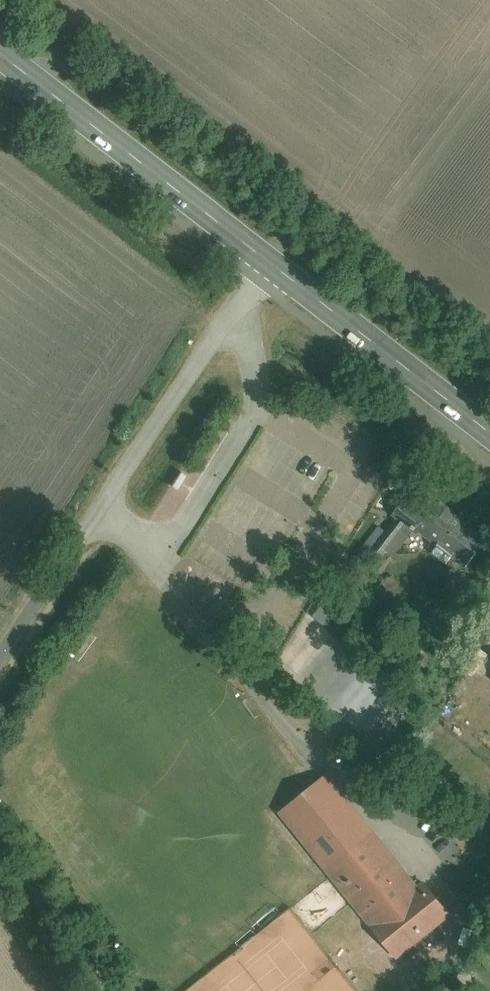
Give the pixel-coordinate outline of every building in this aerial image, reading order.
[(385,529),(459,581),(483,547),(409,495),(385,529)] [(449,924),(369,836),(321,880),(401,967),(449,924)]
